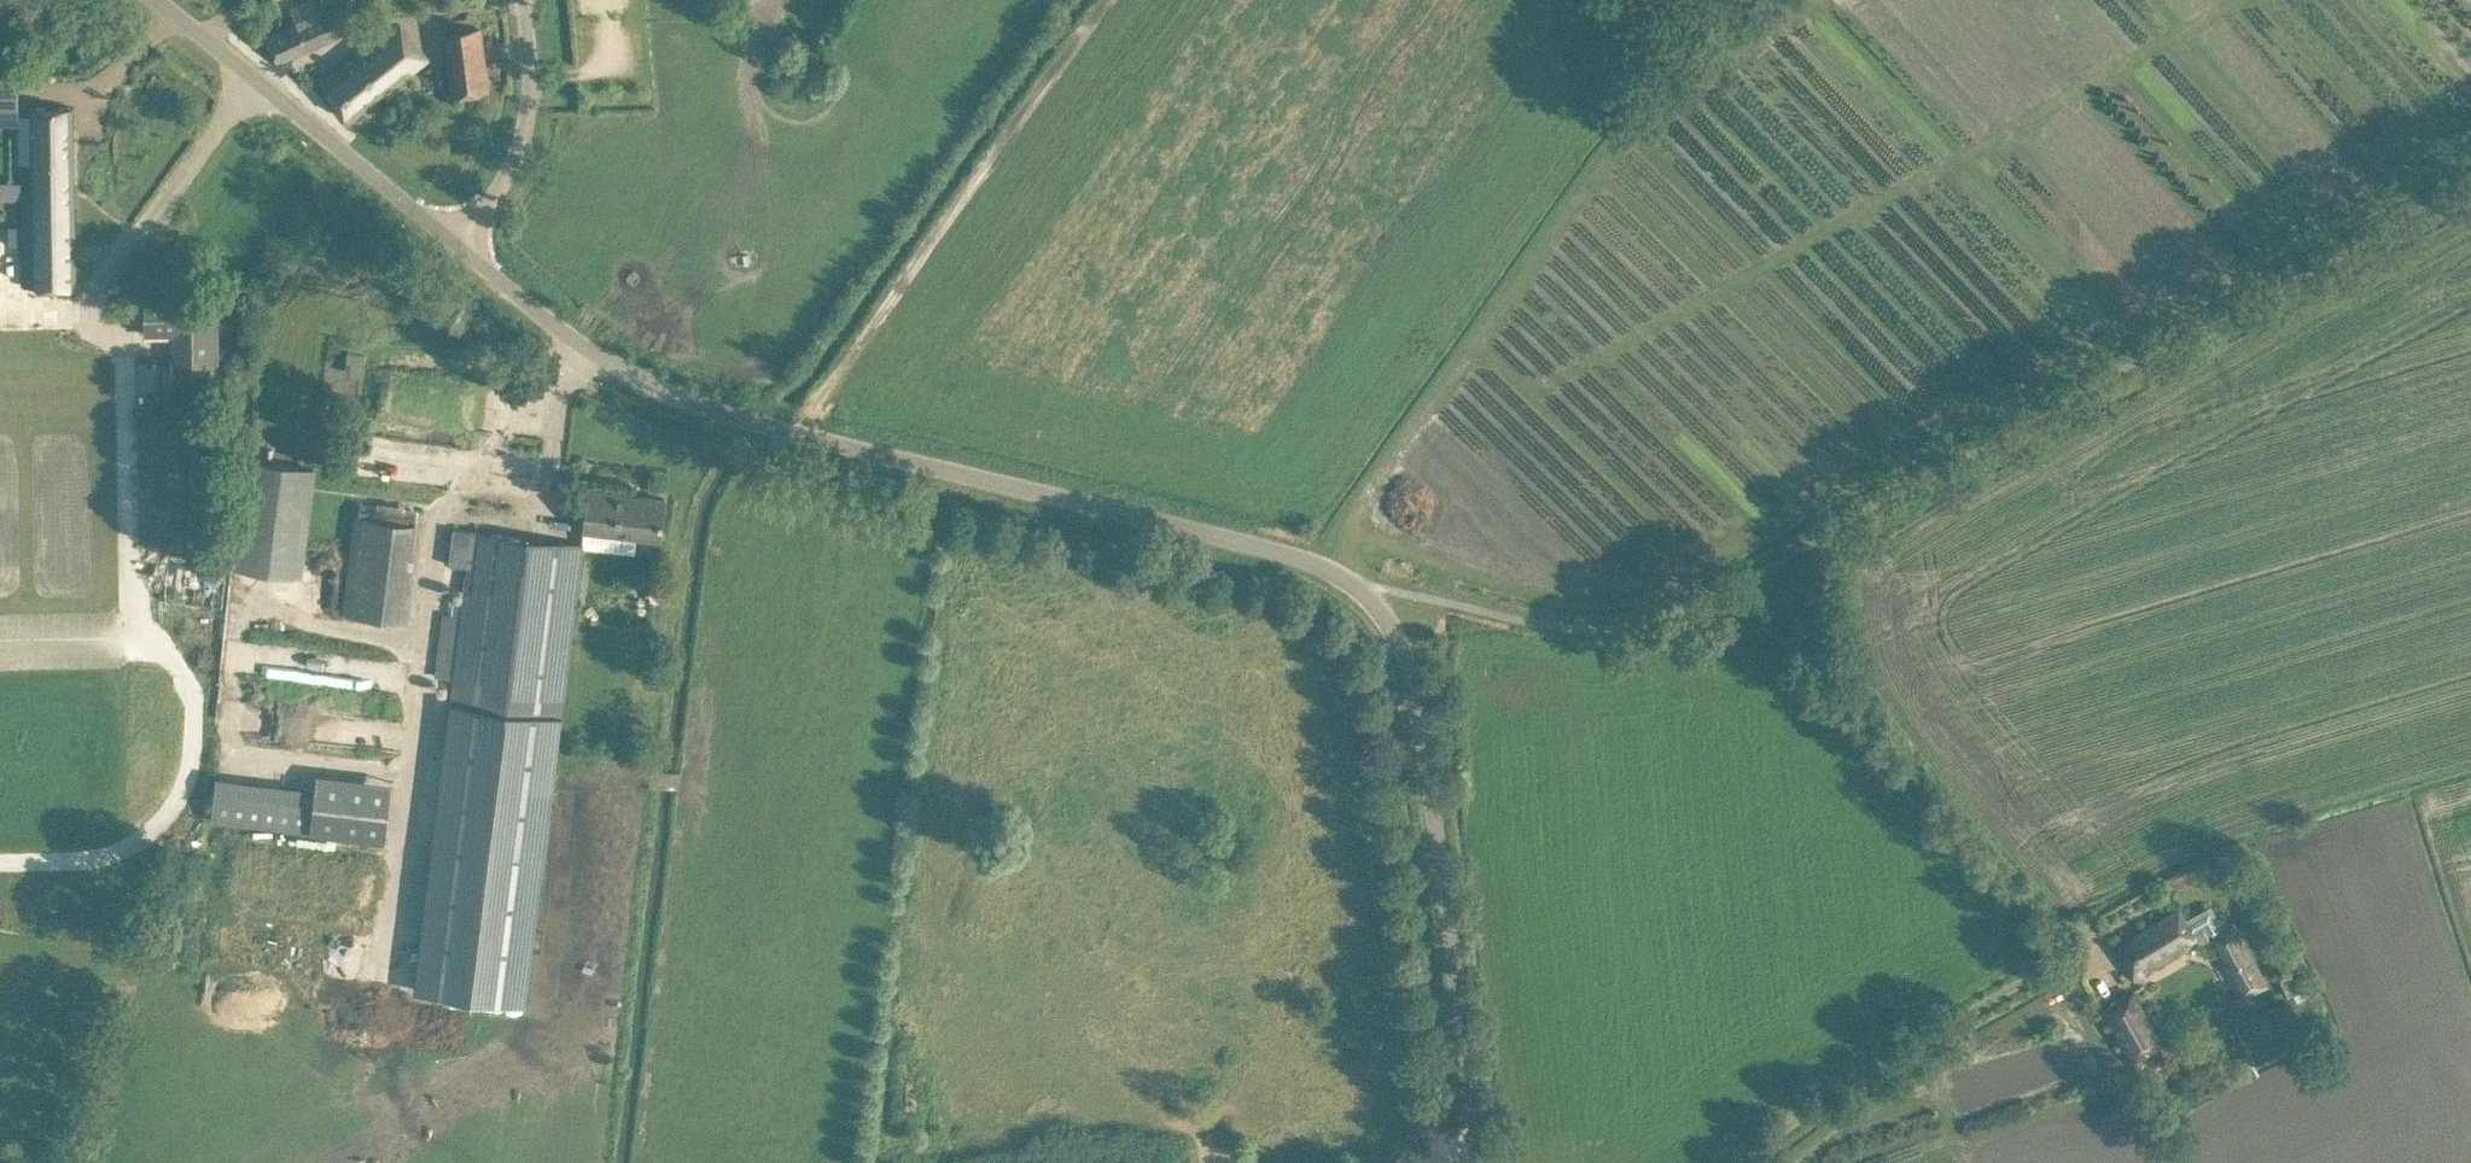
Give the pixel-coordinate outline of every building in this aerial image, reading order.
[(298,51),(348,29),(338,6),(265,37),(275,61),(298,51)] [(445,30),(454,92),(488,88),(481,25),(445,30)] [(394,26),(322,83),(349,117),(425,57),(419,50),(415,53),(394,26)] [(0,69),(0,106),(19,106),(19,68),(0,69)] [(23,162),(24,285),(76,284),(73,105),(32,106),(32,162),(23,162)] [(174,332),(175,390),(220,389),(218,286),(145,287),(146,333),(174,332)] [(349,349),(345,368),(363,371),(366,352),(349,349)] [(234,566),(302,575),(316,466),(246,457),(234,566)] [(584,529),(661,538),(666,497),(589,488),(584,529)] [(346,515),(356,516),(345,612),(397,618),(405,545),(419,546),(422,519),(368,513),(369,499),(348,496),(346,515)] [(433,848),(415,988),(526,1002),(543,864),(546,842),(552,792),(558,750),(562,715),(583,543),(473,529),(453,527),(449,563),(468,566),(451,701),(435,828),(433,848)] [(172,555),(171,601),(230,603),(231,557),(172,555)] [(327,772),(325,785),(222,775),(217,820),(397,839),(403,780),(327,772)] [(2197,940),(2192,931),(2204,925),(2242,995),(2263,983),(2231,923),(2221,929),(2210,907),(2186,920),(2179,908),(2115,946),(2133,977),(2197,940)] [(2279,978),(2288,996),(2302,989),(2293,970),(2279,978)] [(2164,1044),(2132,989),(2101,1007),(2132,1062),(2164,1044)]
